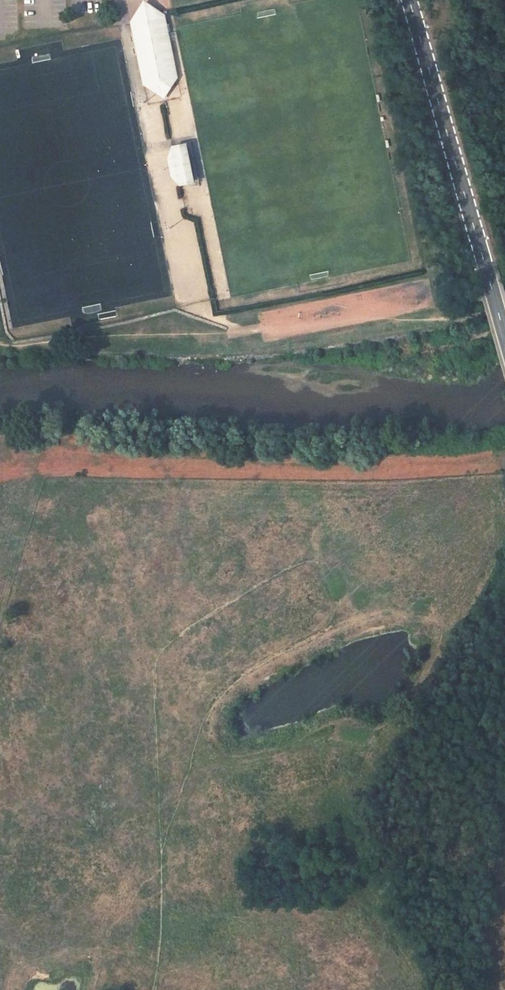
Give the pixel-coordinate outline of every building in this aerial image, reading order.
[(152,87),(163,94),(170,83),(169,80),(177,78),(164,17),(162,17),(162,15),(151,8),(142,10),(136,19),(137,22),(131,23),(144,85),(152,83),(152,87)] [(171,178),(179,186),(198,182),(191,146),(172,149),(168,160),(174,159),(177,177),(171,178)]
